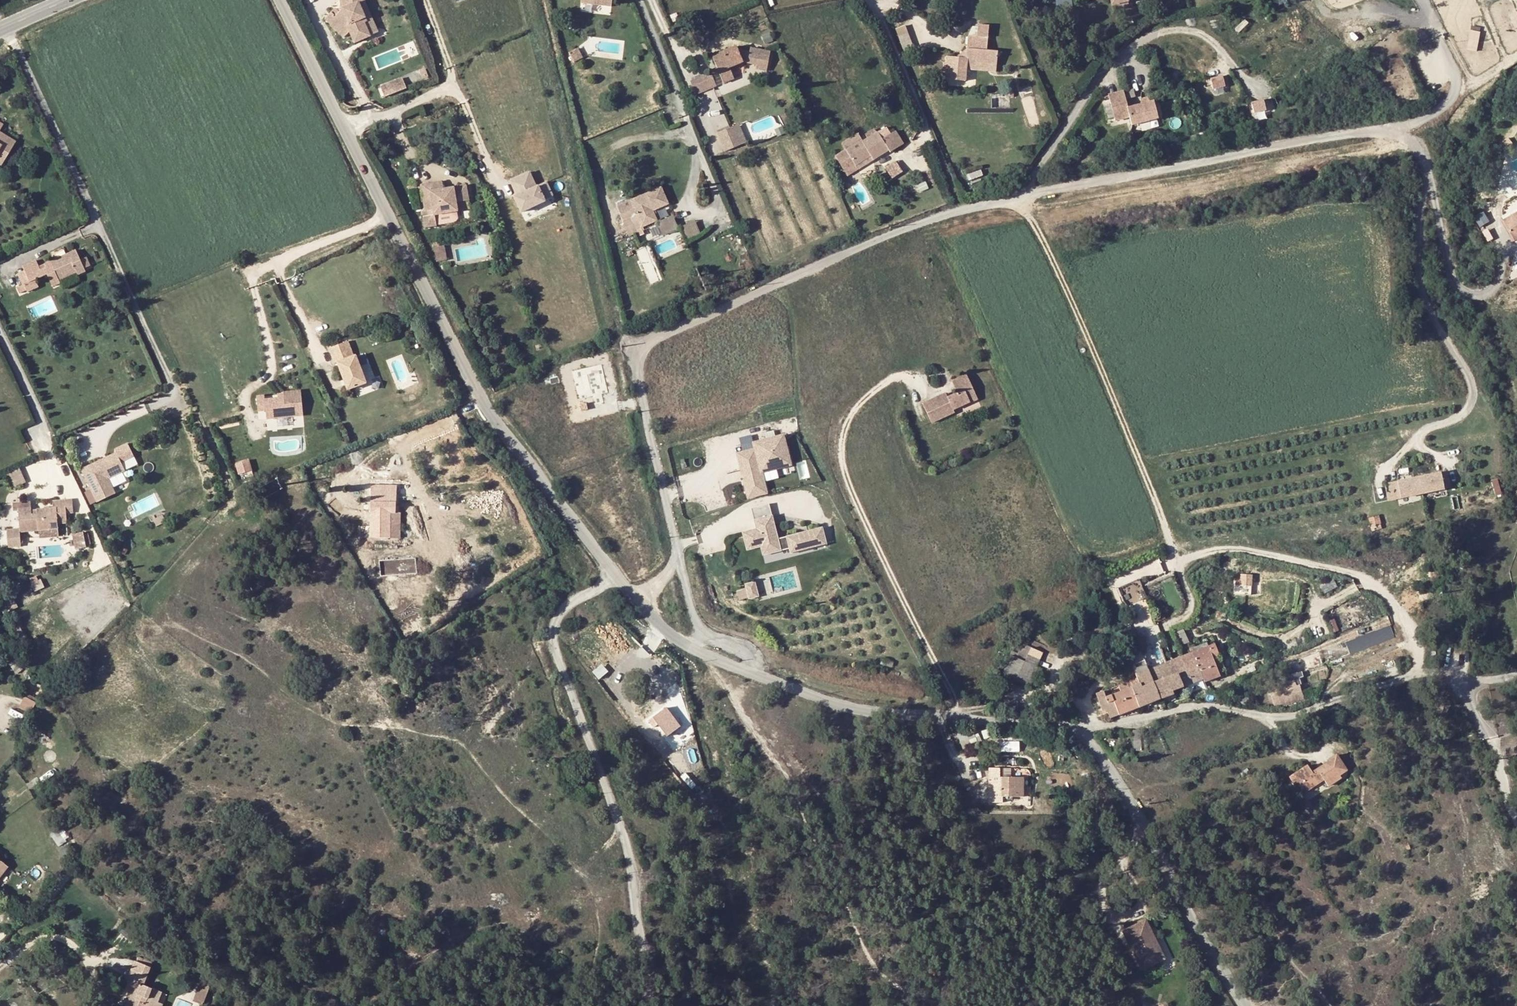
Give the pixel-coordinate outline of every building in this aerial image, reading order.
[(352,0),(334,0),(334,7),(328,12),(322,20),(338,33),(344,29),(348,39),(366,32),(352,0)] [(324,8),(328,12),(334,7),(334,0),(331,0),(324,8)] [(366,32),(373,29),(360,0),(352,0),(366,32)] [(956,71),(959,90),(982,86),(980,76),(979,71),(990,70),(989,66),(1009,63),(1007,50),(997,52),(995,38),(993,26),(983,27),(985,39),(973,41),(976,58),(969,69),(956,71)] [(581,32),(570,37),(575,47),(585,43),(581,32)] [(741,37),(713,48),(725,79),(739,73),(734,62),(747,57),(763,62),(761,65),(770,68),(775,51),(759,46),(761,43),(755,41),(754,45),(741,41),(741,37)] [(775,51),(776,47),(761,43),(759,46),(775,51)] [(715,75),(710,63),(689,71),(694,83),(715,75)] [(1011,71),(1009,63),(989,66),(990,70),(979,71),(980,76),(1011,71)] [(1212,78),(1217,89),(1230,84),(1225,72),(1212,78)] [(378,81),(383,91),(399,84),(394,74),(378,81)] [(1160,85),(1134,91),(1130,74),(1115,77),(1121,103),(1135,100),(1138,108),(1164,101),(1160,85)] [(372,84),(377,94),(383,91),(378,81),(372,84)] [(1255,101),(1258,112),(1272,108),(1268,97),(1255,101)] [(731,118),(737,134),(747,130),(741,114),(731,118)] [(717,123),(723,139),(737,134),(731,118),(717,123)] [(4,134),(6,132),(10,127),(0,119),(0,130),(4,134)] [(893,148),(894,150),(904,143),(894,128),(884,134),(893,148)] [(3,168),(22,145),(6,132),(4,134),(0,130),(0,166),(3,168)] [(878,157),(893,148),(884,134),(881,130),(866,140),(849,150),(839,157),(849,172),(860,165),(876,155),(878,157)] [(862,136),(846,146),(849,150),(866,140),(862,136)] [(860,165),(849,172),(850,175),(862,167),(878,157),(876,155),(860,165)] [(888,166),(895,178),(905,172),(898,160),(888,166)] [(532,169),(510,180),(524,211),(556,196),(549,180),(539,184),(532,169)] [(661,177),(621,196),(628,211),(639,207),(644,218),(659,212),(654,201),(669,194),(661,177)] [(441,192),(439,183),(431,184),(432,193),(441,192)] [(433,228),(431,217),(469,209),(465,188),(441,192),(432,193),(431,184),(417,187),(423,213),(419,214),(423,229),(433,228)] [(625,213),(628,211),(621,196),(618,198),(625,213)] [(1516,241),(1516,212),(1504,218),(1516,242),(1516,241)] [(689,237),(702,232),(697,220),(684,225),(689,237)] [(62,282),(60,279),(76,271),(78,275),(87,270),(76,249),(44,264),(46,268),(41,271),(38,267),(34,259),(21,266),(24,272),(30,283),(36,280),(49,273),(55,285),(62,282)] [(443,264),(443,250),(432,250),(432,264),(443,264)] [(18,275),(23,286),(30,283),(24,272),(18,275)] [(36,280),(30,283),(23,286),(27,292),(39,286),(36,280)] [(344,355),(355,382),(373,375),(362,347),(358,349),(352,334),(334,341),(340,356),(344,355)] [(975,389),(967,371),(952,378),(958,390),(948,394),(945,396),(943,392),(924,401),(933,420),(956,410),(954,407),(971,399),(968,393),(975,389)] [(307,412),(305,387),(287,389),(287,390),(288,394),(282,395),(269,396),(268,392),(261,393),(262,408),(270,407),(271,416),(307,412)] [(978,395),(975,389),(968,393),(971,399),(978,395)] [(788,432),(756,439),(757,447),(738,451),(749,498),(771,493),(768,479),(781,476),(779,468),(796,465),(788,432)] [(124,459),(136,454),(130,442),(117,448),(119,451),(83,466),(98,500),(116,492),(110,477),(128,469),(124,459)] [(240,473),(254,469),(251,458),(237,463),(240,473)] [(1438,474),(1442,491),(1448,490),(1445,473),(1438,474)] [(1395,483),(1399,500),(1420,495),(1442,491),(1438,474),(1417,479),(1395,483)] [(1399,500),(1395,483),(1383,486),(1387,502),(1399,500)] [(397,512),(397,490),(372,489),(370,537),(389,537),(390,512),(397,512)] [(66,499),(67,514),(74,513),(72,498),(66,499)] [(57,530),(57,523),(56,515),(67,514),(66,499),(53,500),(54,508),(37,509),(38,514),(31,514),(31,510),(31,507),(19,508),(21,533),(57,530)] [(67,514),(56,515),(57,523),(68,522),(67,514)] [(788,553),(798,550),(793,534),(784,536),(785,542),(777,544),(775,539),(769,517),(751,522),(753,530),(740,534),(744,548),(757,544),(758,547),(761,556),(787,548),(788,553)] [(819,526),(804,530),(809,547),(824,543),(819,526)] [(92,545),(89,530),(73,533),(76,548),(92,545)] [(804,530),(793,534),(798,550),(809,547),(804,530)] [(1247,573),(1239,575),(1240,582),(1248,581),(1247,573)] [(1141,578),(1120,587),(1129,605),(1149,596),(1141,578)] [(1250,592),(1248,581),(1240,582),(1243,593),(1250,592)] [(749,601),(758,598),(754,583),(744,586),(749,601)] [(1392,623),(1347,641),(1353,654),(1397,637),(1392,623)] [(1162,646),(1141,653),(1160,700),(1173,694),(1172,692),(1183,686),(1197,681),(1203,679),(1206,682),(1220,677),(1219,674),(1215,666),(1212,658),(1220,656),(1215,644),(1209,646),(1206,643),(1190,649),(1190,654),(1168,663),(1162,646)] [(1032,649),(1023,644),(1018,654),(1017,658),(1027,662),(1032,649)] [(1017,658),(1011,656),(1003,675),(1031,686),(1037,672),(1040,673),(1042,669),(1038,667),(1044,654),(1032,649),(1027,662),(1017,658)] [(1140,707),(1160,700),(1141,653),(1130,659),(1140,684),(1132,687),(1140,707)] [(1297,670),(1284,674),(1286,681),(1293,703),(1306,699),(1297,670)] [(1197,681),(1183,686),(1186,692),(1200,686),(1197,681)] [(1269,686),(1276,708),(1293,703),(1286,681),(1269,686)] [(1102,722),(1140,707),(1132,687),(1129,689),(1128,683),(1120,686),(1122,692),(1094,703),(1102,722)] [(27,700),(27,694),(17,691),(12,703),(24,708),(27,700)] [(1250,703),(1247,696),(1240,698),(1243,705),(1250,703)] [(671,732),(678,726),(667,712),(659,718),(671,732)] [(1142,751),(1141,731),(1132,731),(1134,751),(1142,751)] [(1022,750),(1021,740),(1003,741),(1003,751),(1022,750)] [(1300,792),(1307,788),(1309,790),(1324,780),(1328,787),(1342,778),(1340,776),(1347,771),(1337,756),(1330,759),(1329,762),(1322,766),(1325,769),(1315,775),(1307,766),(1297,772),(1295,779),(1292,781),(1300,792)] [(991,769),(990,803),(1004,803),(1004,796),(1023,797),(1024,778),(1012,777),(1004,777),(1004,769),(1000,769),(991,769)] [(1012,770),(1004,769),(1004,777),(1012,777),(1012,770)] [(67,841),(60,832),(53,837),(60,846),(67,841)] [(8,866),(0,860),(0,877),(8,866)] [(1156,950),(1145,931),(1150,927),(1141,908),(1122,917),(1128,930),(1123,933),(1136,960),(1156,950)] [(1145,931),(1156,950),(1160,948),(1150,927),(1145,931)] [(131,1005),(155,1005),(158,995),(152,993),(152,987),(145,985),(152,967),(136,961),(130,979),(135,981),(131,992),(135,994),(131,1005)] [(210,997),(216,991),(211,983),(204,992),(210,997)] [(124,1005),(131,1005),(135,994),(131,992),(125,990),(119,1004),(124,1005)]
